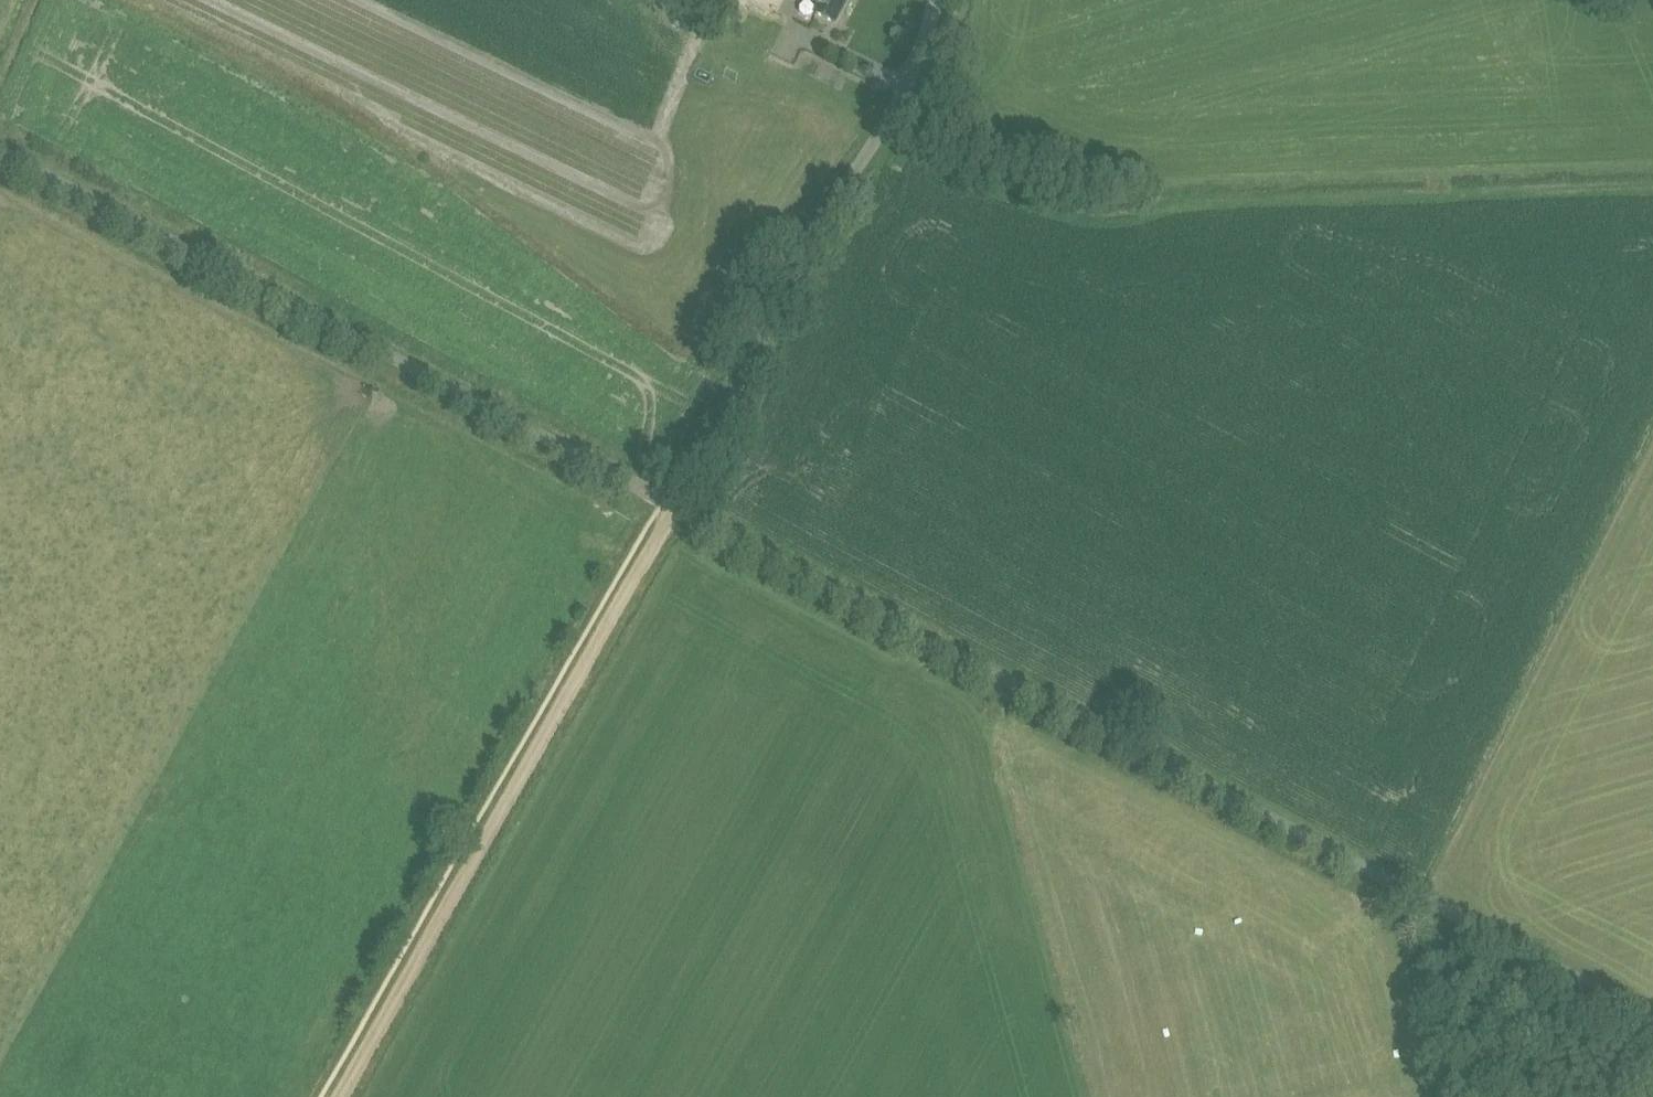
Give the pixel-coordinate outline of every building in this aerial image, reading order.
[(839,13),(846,0),(813,0),(839,13)]
